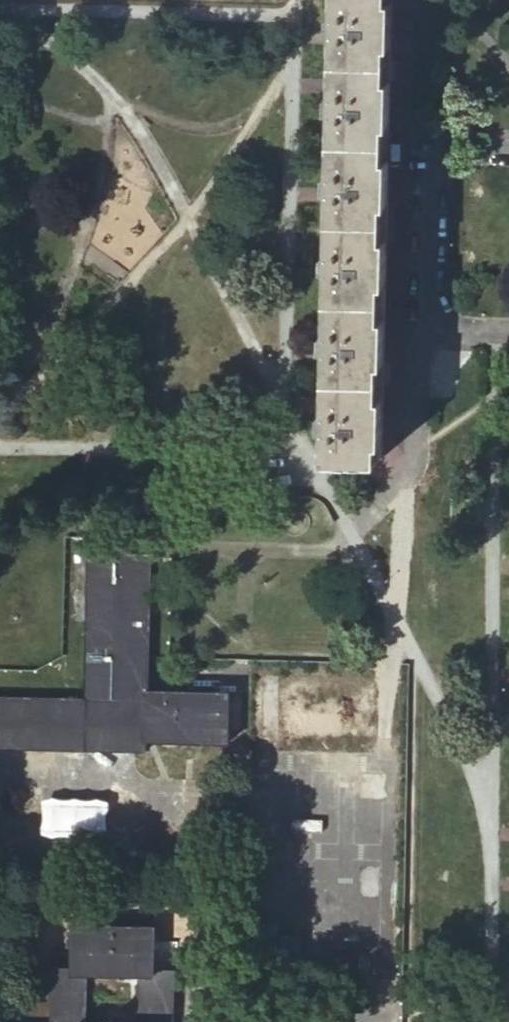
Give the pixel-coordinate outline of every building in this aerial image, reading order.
[(336,6),(332,6),(332,23),(336,23),(336,38),(345,38),(345,71),(335,71),(335,86),(330,86),(330,102),(334,102),(334,117),(343,117),(343,150),(333,150),(333,165),(329,165),(328,181),(332,181),(332,198),(342,198),(341,231),(331,231),(331,246),(327,246),(327,262),(330,262),(330,277),(340,278),(339,310),(329,310),(329,325),(325,325),(325,341),(329,342),(328,357),(338,357),(337,390),(328,389),(327,404),(323,404),(323,421),(327,421),(327,436),(336,436),(336,452),(378,453),(379,436),(385,436),(386,389),(380,389),(381,354),(387,354),(388,310),(382,310),(382,275),(389,275),(390,231),(383,231),(384,196),(391,196),(392,152),(385,152),(386,117),(392,117),(393,73),(387,73),(388,38),(394,38),(395,0),(337,0),(336,6)] [(336,38),(335,71),(345,71),(345,38),(336,38)] [(334,117),(333,150),(343,150),(343,117),(334,117)] [(332,198),(331,231),(341,231),(342,198),(332,198)] [(330,277),(329,310),(339,310),(340,278),(330,277)] [(328,357),(328,389),(337,390),(338,357),(328,357)] [(336,436),(327,436),(326,452),(336,452),(336,436)] [(149,660),(151,551),(87,550),(83,694),(0,694),(0,746),(147,748),(147,738),(227,739),(227,689),(148,687),(149,660)] [(111,835),(110,797),(43,798),(44,837),(111,835)] [(53,964),(51,1021),(86,1021),(88,971),(135,972),(134,1021),(170,1021),(172,967),(153,966),(154,923),(74,921),(72,965),(53,964)]
